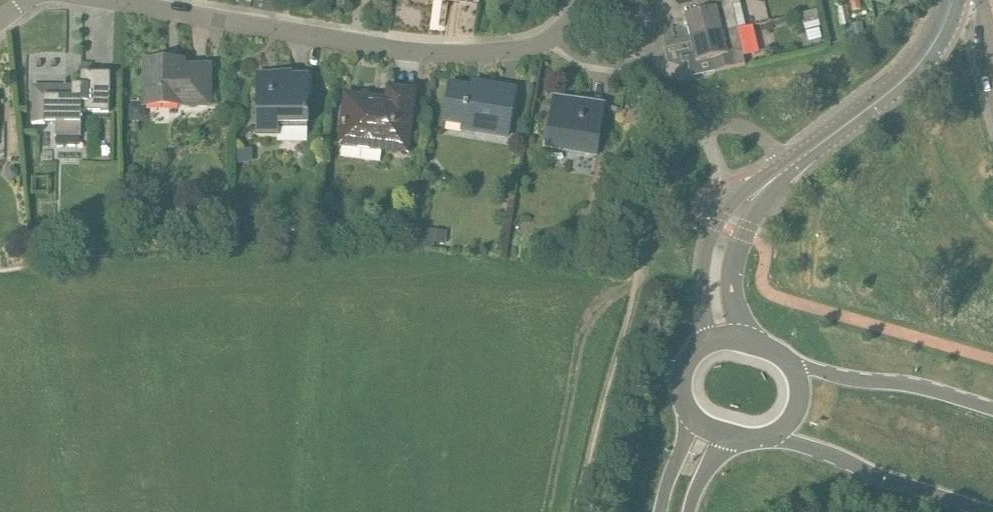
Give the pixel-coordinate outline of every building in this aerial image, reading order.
[(737,29),(732,6),(740,4),(739,0),(704,0),(698,1),(701,14),(686,18),(691,40),(737,29)] [(818,15),(817,11),(802,15),(803,19),(818,15)] [(862,22),(852,24),(854,34),(864,32),(862,22)] [(737,29),(691,40),(696,64),(711,60),(714,73),(746,65),(737,29)] [(207,109),(208,71),(182,70),(182,63),(146,62),(146,108),(207,109)] [(109,113),(110,76),(89,75),(82,75),(81,87),(49,86),(32,86),(32,98),(31,123),(57,124),(57,136),(80,137),(81,113),(109,113)] [(306,137),(307,79),(274,78),(274,75),(259,75),(258,138),(278,138),(278,136),(306,137)] [(505,140),(514,92),(483,86),(482,92),(451,86),(444,125),(462,128),(462,132),(505,140)] [(406,157),(413,95),(390,92),(388,102),(346,97),(340,149),(406,157)] [(596,158),(605,107),(553,99),(545,150),(596,158)] [(10,168),(6,171),(6,176),(10,179),(15,179),(18,176),(18,171),(14,168),(10,168)] [(231,232),(240,232),(239,216),(230,217),(231,232)] [(228,219),(218,219),(218,232),(228,232),(228,219)] [(422,229),(421,246),(435,248),(435,244),(447,245),(447,231),(422,229)]
